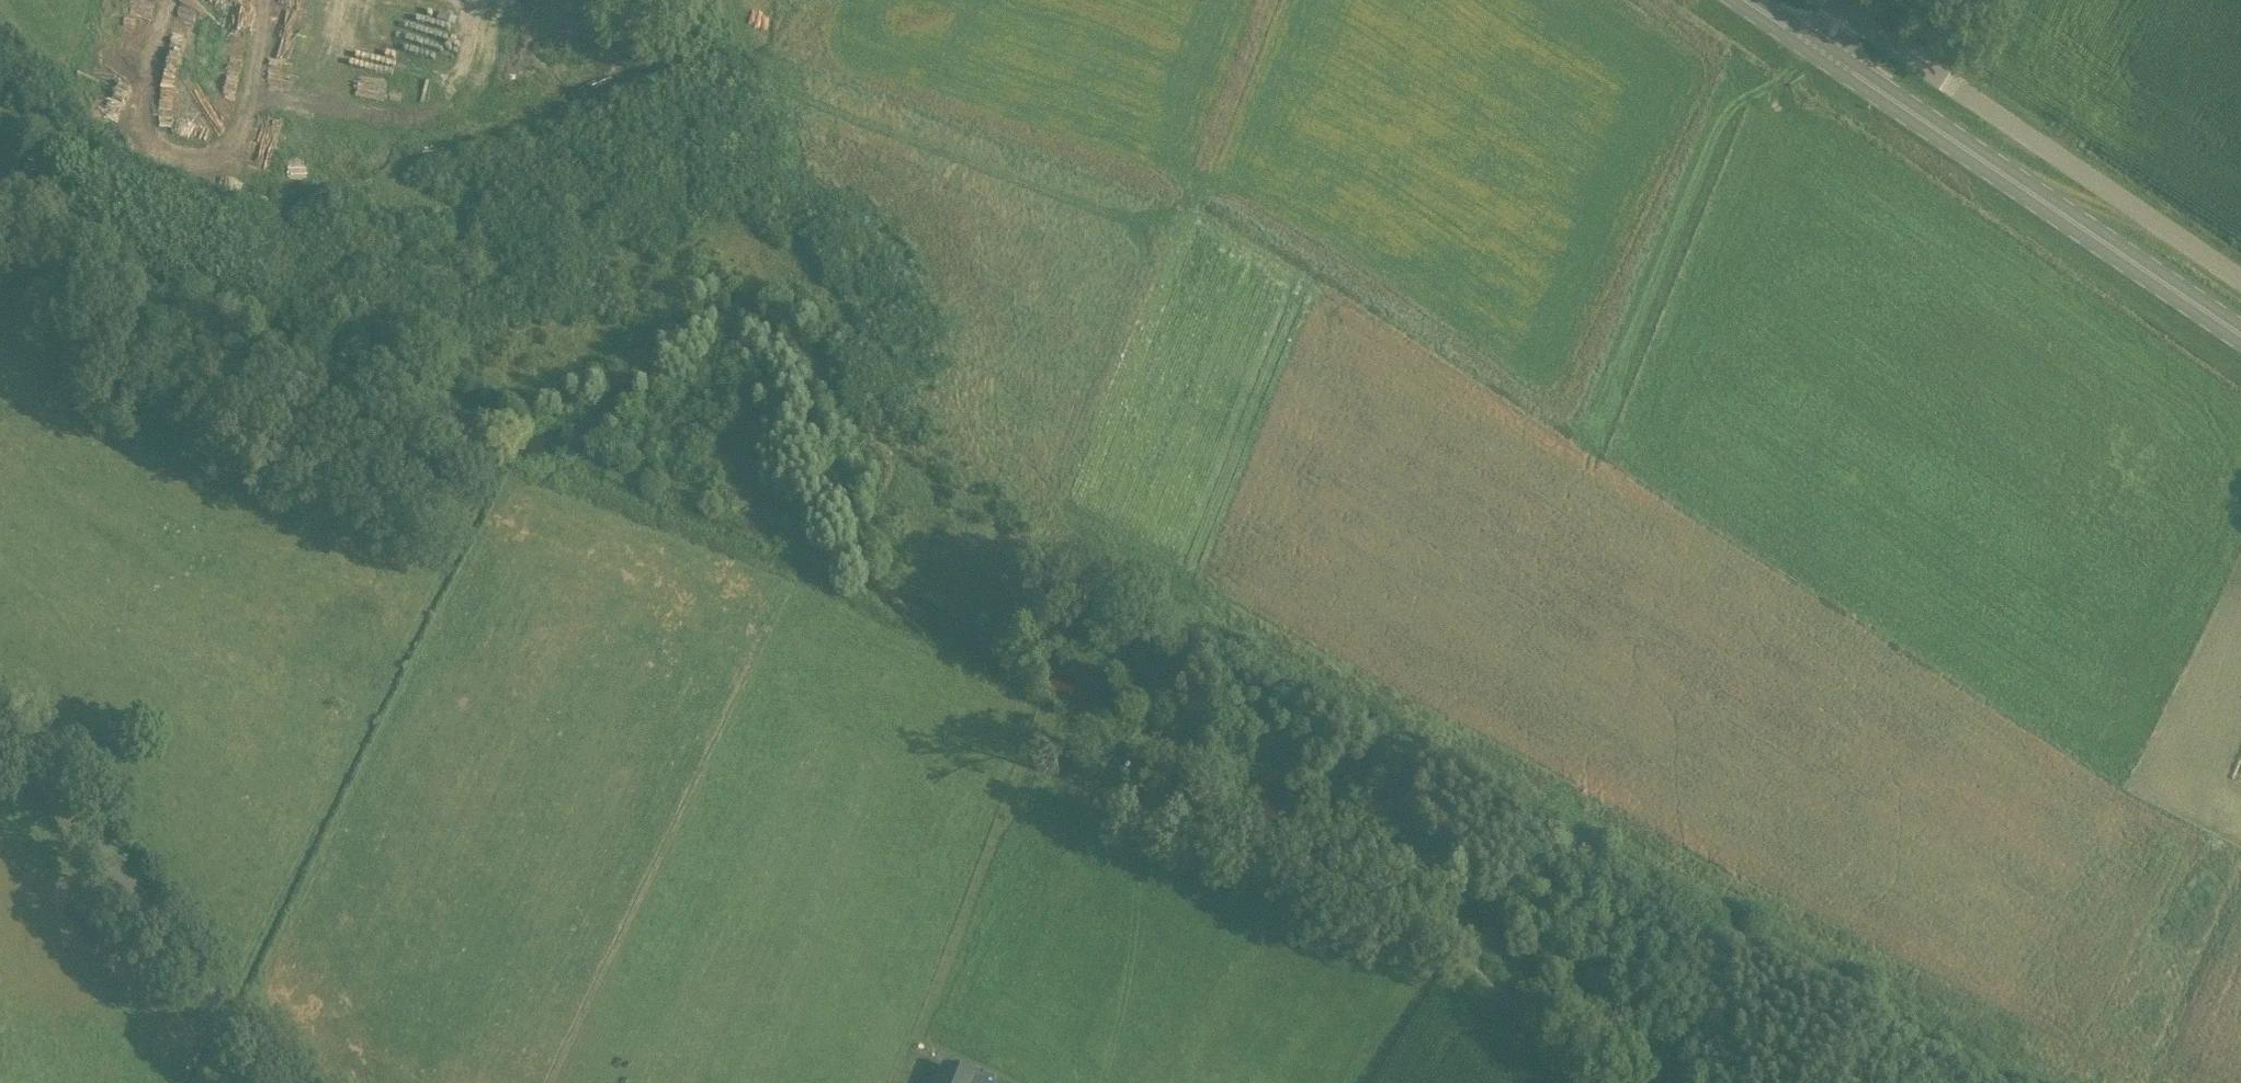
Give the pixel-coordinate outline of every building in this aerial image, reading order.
[(967,1074),(943,1065),(936,1082),(963,1082),(967,1074)]
